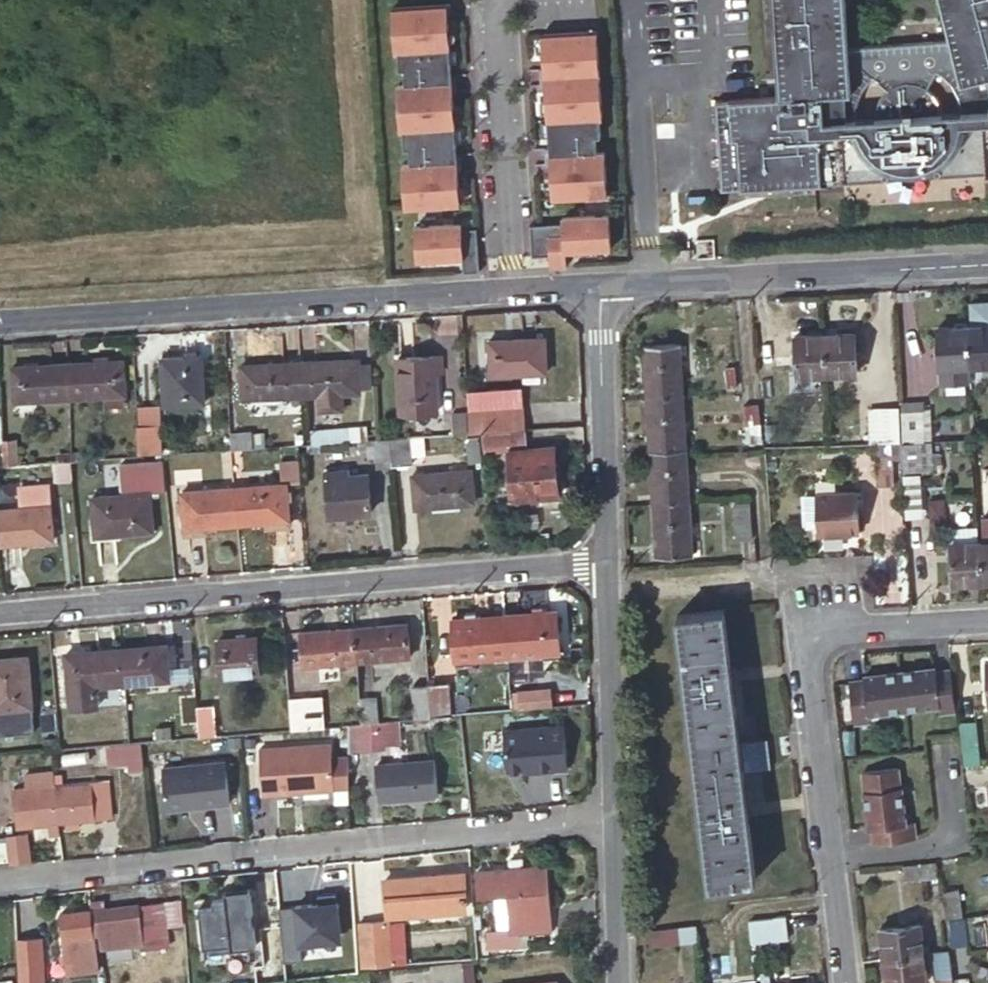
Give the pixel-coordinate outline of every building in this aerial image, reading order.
[(450,0),(391,5),(394,47),(449,43),(447,10),(450,10),(450,0)] [(726,188),(987,172),(987,0),(947,0),(960,46),(946,70),(952,74),(961,86),(968,99),(970,111),(950,112),(947,100),(942,92),(938,89),(931,84),(926,82),(917,80),(912,81),(908,81),(899,85),(892,91),(886,98),(884,103),(883,107),(882,116),(862,117),(863,107),(867,92),(870,86),(880,74),(854,52),(851,0),(778,0),(784,95),(721,99),(726,188)] [(596,26),(541,30),(543,64),(540,64),(541,73),(599,69),(596,26)] [(936,64),(946,70),(960,46),(958,38),(854,46),(854,52),(880,74),(886,70),(896,64),(910,61),(921,61),(929,62),(936,64)] [(449,43),(397,47),(398,67),(403,67),(404,83),(455,79),(455,70),(451,70),(449,43)] [(545,82),(547,116),(602,112),(599,69),(541,73),(541,82),(545,82)] [(455,79),(397,84),(400,126),(455,122),(452,89),(456,88),(455,79)] [(599,112),(547,116),(549,143),(546,143),(546,152),(597,149),(596,133),(601,132),(599,112)] [(455,122),(402,126),(404,146),(409,146),(410,162),(461,158),(460,149),(457,149),(455,122)] [(605,148),(546,152),(547,161),(550,161),(553,195),(608,191),(605,148)] [(403,162),(406,205),(461,201),(458,168),(462,167),(461,158),(403,162)] [(609,212),(562,215),(563,220),(530,222),(532,253),(560,252),(561,266),(577,264),(575,248),(612,245),(609,212)] [(416,225),(418,258),(463,255),(465,272),(481,271),(477,225),(462,226),(462,221),(416,225)] [(673,246),(673,257),(692,256),(691,245),(673,246)] [(968,322),(971,363),(987,362),(987,321),(968,322)] [(968,322),(938,324),(940,365),(971,363),(968,322)] [(825,373),(856,371),(854,331),(823,333),(825,373)] [(796,375),(825,373),(823,333),(794,334),(796,375)] [(546,337),(490,340),(492,375),(549,372),(546,337)] [(643,343),(646,397),(684,395),(681,341),(643,343)] [(440,351),(397,354),(401,411),(439,407),(437,368),(441,368),(440,351)] [(201,353),(161,355),(164,402),(204,400),(201,353)] [(359,356),(301,360),(303,393),(360,389),(359,356)] [(122,358),(68,361),(70,395),(125,392),(122,358)] [(301,360),(241,363),(243,396),(303,393),(301,360)] [(68,361),(13,365),(15,398),(42,397),(70,395),(68,361)] [(742,392),(740,365),(724,366),(726,393),(742,392)] [(646,397),(649,449),(688,448),(684,395),(646,397)] [(43,410),(42,397),(15,398),(16,412),(43,410)] [(761,439),(759,403),(742,404),(744,440),(761,439)] [(924,406),(903,407),(904,437),(925,436),(924,406)] [(523,427),(521,407),(480,410),(482,430),(484,430),(523,427)] [(902,437),(900,408),(881,408),(883,438),(902,437)] [(470,431),(469,409),(453,410),(454,432),(470,431)] [(163,422),(142,424),(144,450),(165,448),(163,422)] [(231,426),(233,448),(267,445),(266,434),(254,435),(253,425),(231,426)] [(525,447),(523,427),(484,430),(486,451),(509,449),(512,498),(559,494),(555,445),(525,447)] [(34,434),(4,437),(6,463),(36,461),(34,434)] [(390,437),(393,462),(412,461),(411,435),(390,437)] [(390,437),(377,438),(376,438),(377,463),(393,462),(390,437)] [(930,439),(902,440),(903,452),(904,467),(925,466),(926,479),(944,477),(943,463),(932,464),(930,439)] [(902,440),(877,441),(879,484),(894,484),(892,453),(903,452),(902,440)] [(649,449),(652,501),(691,500),(688,448),(649,449)] [(72,459),(56,460),(56,478),(74,477),(72,459)] [(281,460),(282,476),(300,475),(299,459),(281,460)] [(350,467),(327,470),(330,514),(372,511),(370,473),(350,474),(350,467)] [(472,468),(414,472),(416,506),(475,501),(472,468)] [(239,522),(290,518),(287,481),(236,486),(239,522)] [(185,526),(239,522),(236,486),(183,490),(185,526)] [(857,489),(814,491),(816,530),(859,529),(857,489)] [(151,491),(94,496),(97,533),(154,529),(151,491)] [(691,500),(652,501),(655,554),(694,552),(691,500)] [(56,538),(52,504),(0,508),(0,537),(0,542),(56,538)] [(718,504),(718,520),(739,520),(739,535),(751,535),(751,504),(718,504)] [(953,581),(983,579),(981,539),(951,540),(953,581)] [(722,607),(679,612),(710,881),(754,877),(722,607)] [(508,654),(561,649),(558,610),(504,614),(508,654)] [(458,658),(508,654),(504,614),(454,619),(458,658)] [(358,661),(412,656),(410,624),(356,628),(358,661)] [(304,665),(358,661),(356,628),(302,633),(304,665)] [(259,636),(219,639),(222,674),(261,670),(259,636)] [(169,643),(171,660),(178,659),(176,642),(169,643)] [(126,681),(172,678),(171,660),(169,643),(123,647),(126,681)] [(71,686),(126,681),(123,647),(67,651),(71,686)] [(0,657),(0,708),(35,705),(29,655),(0,657)] [(956,711),(951,669),(935,671),(919,673),(918,669),(900,671),(905,709),(939,705),(940,712),(956,711)] [(905,709),(900,671),(882,673),(883,677),(866,679),(850,680),(855,722),(871,720),(870,713),(905,709)] [(449,681),(431,683),(434,715),(452,714),(449,681)] [(431,683),(416,685),(418,717),(434,715),(431,683)] [(518,708),(546,705),(545,689),(517,691),(518,708)] [(378,694),(361,695),(363,721),(380,720),(378,694)] [(291,697),(293,727),(327,725),(325,695),(291,697)] [(217,709),(199,711),(201,735),(220,734),(217,709)] [(363,721),(353,722),(353,738),(370,737),(370,732),(383,732),(382,720),(380,720),(363,721)] [(530,749),(489,753),(492,786),(553,779),(549,739),(529,741),(530,749)] [(131,742),(111,743),(113,764),(128,762),(129,770),(144,768),(141,741),(133,741),(131,742)] [(259,747),(262,792),(334,787),(331,742),(259,747)] [(407,760),(388,762),(391,795),(463,786),(460,758),(433,761),(433,757),(407,760)] [(226,760),(163,766),(167,807),(230,800),(226,760)] [(898,765),(860,770),(865,809),(869,809),(871,825),(873,842),(915,836),(913,820),(905,821),(898,765)] [(20,824),(62,820),(58,783),(53,784),(52,770),(16,774),(17,787),(20,824)] [(62,820),(97,816),(115,814),(110,778),(93,779),(58,783),(62,820)] [(10,834),(13,861),(31,859),(28,832),(10,834)] [(933,862),(901,866),(903,880),(934,877),(933,862)] [(545,864),(476,872),(479,897),(508,894),(510,913),(519,912),(521,930),(552,926),(545,864)] [(463,870),(388,879),(391,915),(467,907),(463,870)] [(958,884),(941,886),(945,918),(961,915),(958,884)] [(228,896),(228,903),(254,900),(253,893),(228,896)] [(320,905),(280,907),(283,962),(300,961),(299,943),(335,941),(333,895),(320,896),(320,905)] [(93,900),(94,909),(96,935),(100,935),(101,953),(131,950),(131,949),(143,948),(145,965),(169,963),(166,934),(185,932),(182,901),(139,905),(106,908),(105,899),(93,900)] [(217,918),(203,920),(207,960),(234,957),(235,962),(260,959),(254,900),(228,903),(216,904),(217,918)] [(216,904),(197,907),(198,920),(203,920),(217,918),(216,904)] [(96,935),(94,909),(62,911),(64,938),(96,935)] [(785,914),(748,918),(751,940),(787,936),(785,914)] [(402,921),(392,922),(393,937),(395,963),(405,962),(402,921)] [(880,926),(884,956),(925,951),(921,921),(880,926)] [(392,922),(360,922),(361,968),(395,963),(393,937),(392,922)] [(694,923),(649,929),(651,944),(696,939),(694,923)] [(19,982),(41,982),(40,937),(18,938),(19,982)] [(934,950),(937,978),(952,976),(949,948),(934,950)] [(887,982),(903,982),(928,980),(925,951),(884,956),(887,982)]
